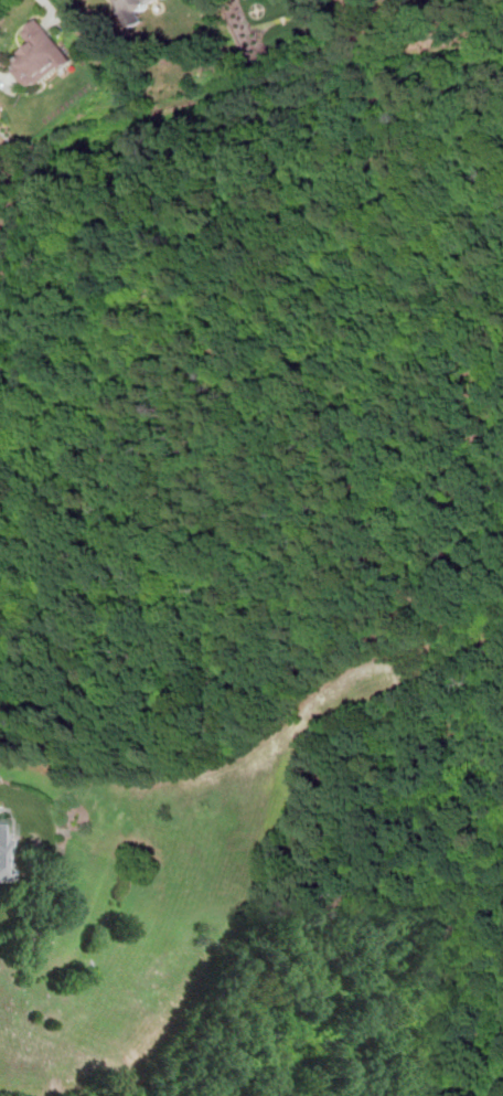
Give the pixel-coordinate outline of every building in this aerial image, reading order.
[(128,28),(140,21),(132,8),(137,10),(142,7),(145,2),(149,0),(118,0),(122,8),(117,10),(128,28)] [(35,15),(19,30),(30,43),(17,55),(20,58),(15,62),(19,66),(15,70),(29,85),(35,79),(38,82),(58,63),(62,67),(72,58),(35,15)] [(9,838),(9,823),(0,823),(0,838),(9,838)]
